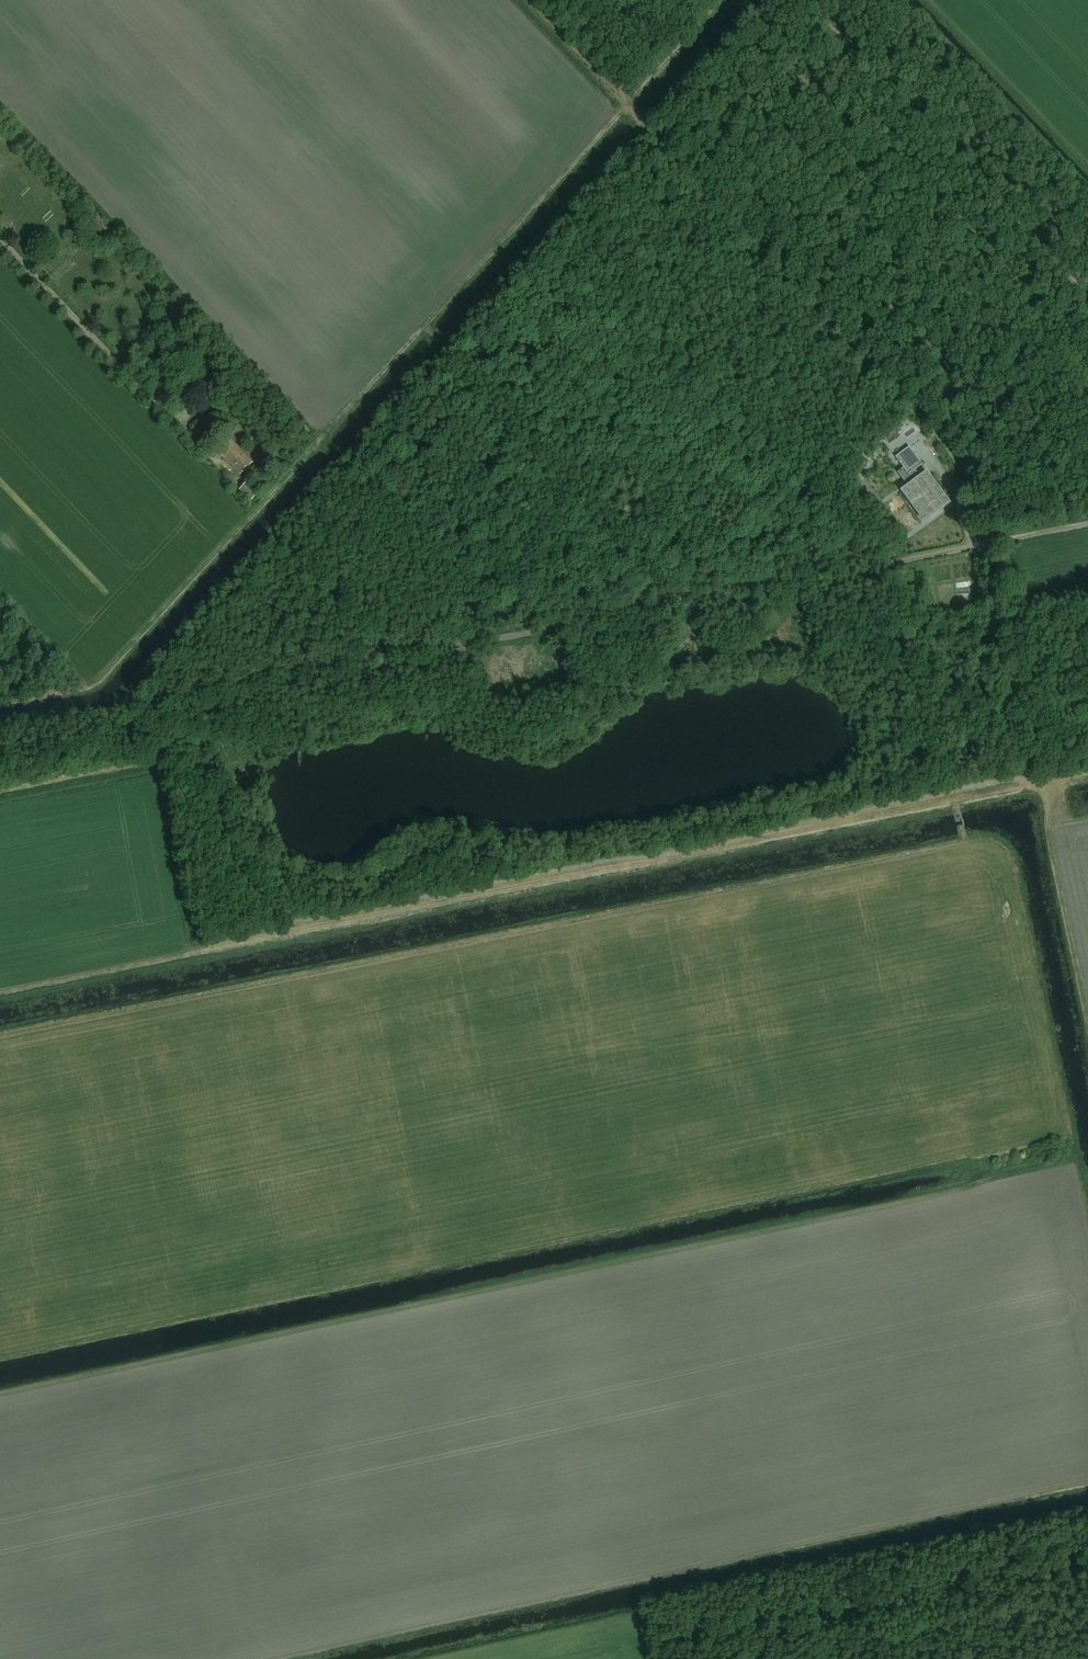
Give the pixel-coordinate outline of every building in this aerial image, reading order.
[(240,475),(253,463),(229,439),(220,449),(222,451),(219,454),(240,475)] [(919,476),(915,471),(922,465),(910,448),(896,458),(904,469),(898,473),(907,486),(901,490),(925,523),(950,504),(926,471),(919,476)]
